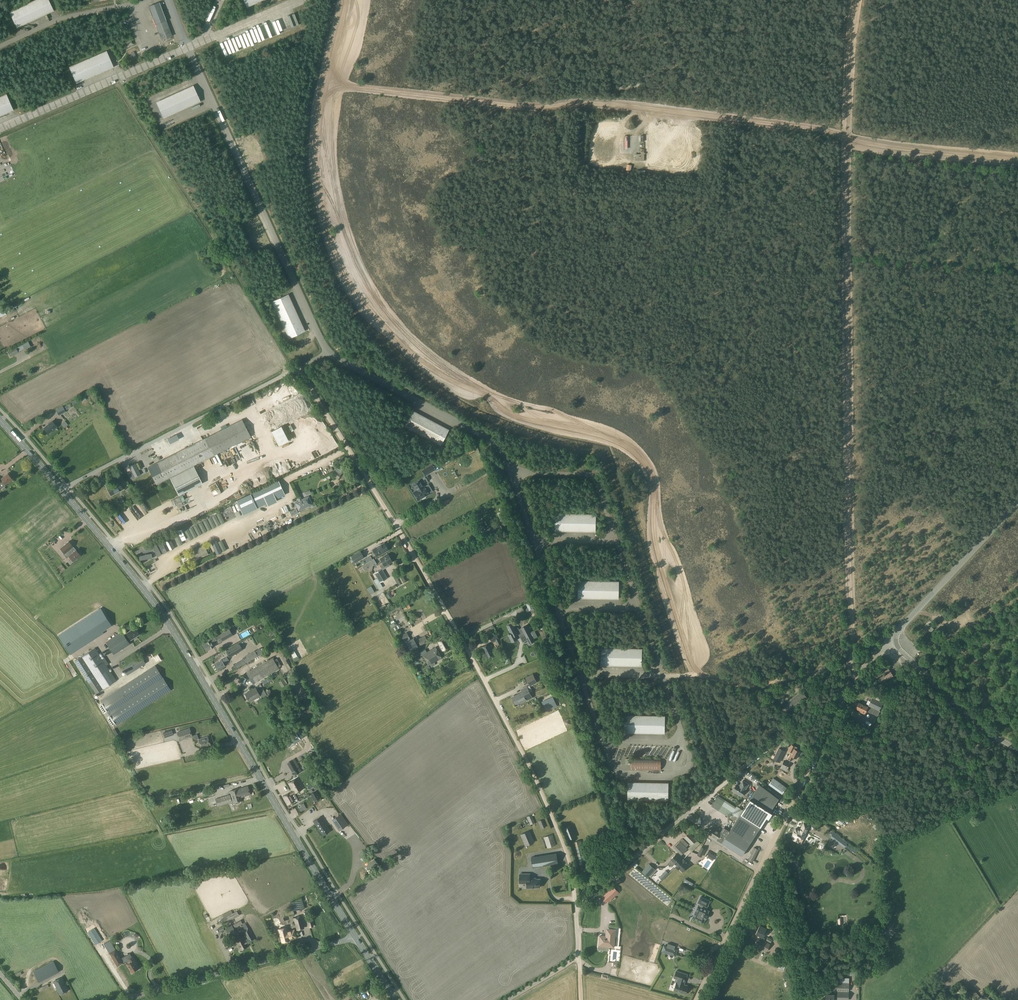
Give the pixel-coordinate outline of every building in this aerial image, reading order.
[(10,12),(17,28),(54,11),(49,0),(36,0),(10,12)] [(159,2),(149,6),(158,32),(150,34),(152,40),(160,38),(161,40),(172,36),(159,2)] [(107,51),(69,67),(76,83),(114,67),(107,51)] [(193,85),(156,102),(164,118),(200,101),(193,85)] [(0,97),(0,116),(14,110),(7,94),(0,97)] [(253,154),(257,152),(249,134),(241,138),(250,160),(255,158),(253,154)] [(635,154),(635,161),(644,161),(644,154),(645,154),(645,153),(644,153),(644,152),(641,152),(641,154),(635,154)] [(253,218),(245,222),(253,242),(262,238),(253,218)] [(288,294),(272,301),(289,338),(305,331),(288,294)] [(25,342),(7,351),(10,357),(19,353),(18,352),(25,348),(25,349),(27,348),(25,342)] [(63,407),(56,410),(59,415),(66,412),(63,407)] [(413,411),(404,426),(440,446),(449,430),(413,411)] [(242,420),(148,467),(157,484),(170,478),(179,495),(203,483),(193,466),(251,437),(246,428),(244,423),(242,420)] [(52,421),(44,428),(48,433),(57,426),(52,421)] [(281,425),(271,430),(279,445),(289,440),(281,425)] [(436,470),(432,464),(422,470),(425,476),(436,470)] [(1,479),(3,481),(6,484),(12,479),(8,474),(1,479)] [(115,484),(107,488),(111,495),(123,489),(120,484),(125,482),(121,474),(113,479),(115,484)] [(416,489),(417,490),(413,492),(418,500),(422,498),(422,499),(425,497),(425,496),(428,494),(428,493),(432,491),(428,484),(424,487),(424,486),(423,487),(419,480),(413,484),(416,489)] [(279,481),(250,494),(257,508),(285,495),(279,481)] [(299,501),(295,503),(299,511),(312,504),(308,497),(302,500),(301,496),(297,498),(299,501)] [(236,513),(242,511),(238,501),(234,503),(233,499),(227,502),(232,515),(236,514),(236,513)] [(226,504),(221,505),(226,518),(230,517),(226,504)] [(215,508),(220,521),(225,519),(220,507),(215,508)] [(209,512),(214,523),(218,522),(213,510),(209,512)] [(555,513),(555,531),(596,532),(596,514),(555,513)] [(258,517),(263,530),(272,527),(267,514),(258,517)] [(243,525),(247,535),(254,532),(251,526),(253,525),(251,521),(243,525)] [(61,553),(72,544),(56,524),(45,534),(61,553)] [(189,524),(174,526),(175,535),(193,533),(192,528),(186,529),(185,526),(190,526),(189,524)] [(241,526),(236,528),(241,539),(246,537),(241,526)] [(226,533),(230,544),(235,542),(230,531),(226,533)] [(163,544),(172,540),(170,534),(161,538),(163,544)] [(221,535),(225,546),(229,545),(225,534),(221,535)] [(215,538),(217,544),(213,546),(215,550),(223,547),(219,536),(215,538)] [(149,541),(153,551),(160,547),(156,538),(149,541)] [(35,552),(42,560),(53,551),(46,543),(35,552)] [(374,551),(371,553),(373,556),(376,555),(377,556),(388,550),(387,549),(387,548),(387,547),(387,546),(385,545),(384,543),(381,545),(380,545),(376,547),(377,547),(373,550),(374,551)] [(141,556),(149,553),(146,546),(141,547),(140,545),(137,547),(141,556)] [(199,549),(190,553),(193,561),(208,554),(204,545),(198,548),(199,549)] [(80,555),(76,550),(73,547),(64,555),(66,558),(69,556),(73,561),(80,555)] [(359,548),(347,553),(350,560),(352,559),(351,556),(361,551),(359,548)] [(360,552),(351,556),(355,563),(364,558),(360,552)] [(381,569),(374,573),(377,579),(380,583),(387,578),(382,570),(390,566),(389,564),(392,562),(388,554),(380,559),(383,564),(380,566),(381,569)] [(374,559),(362,566),(365,571),(377,564),(374,559)] [(166,566),(168,571),(180,566),(178,560),(166,566)] [(63,563),(52,572),(54,574),(65,565),(63,563)] [(48,575),(52,582),(56,578),(52,572),(48,575)] [(578,581),(578,599),(619,599),(619,581),(578,581)] [(375,591),(371,585),(367,588),(370,594),(375,591)] [(532,602),(526,604),(529,611),(534,609),(532,602)] [(385,604),(378,608),(380,613),(391,607),(389,604),(386,605),(385,604)] [(103,631),(112,625),(100,608),(58,635),(71,654),(104,633),(103,631)] [(517,638),(520,637),(513,623),(508,625),(511,633),(509,635),(507,636),(510,642),(512,641),(512,642),(518,639),(517,638)] [(929,624),(926,628),(931,633),(934,629),(929,624)] [(135,627),(126,633),(130,639),(139,634),(135,627)] [(228,627),(217,633),(222,641),(233,636),(228,627)] [(122,632),(106,642),(113,654),(130,643),(122,632)] [(407,632),(401,636),(403,640),(405,639),(406,642),(410,640),(409,637),(407,632)] [(497,634),(490,637),(492,642),(497,640),(499,645),(501,643),(499,639),(497,634)] [(413,638),(410,640),(406,642),(411,650),(428,641),(425,636),(415,641),(413,638)] [(207,642),(203,645),(206,651),(213,647),(212,644),(217,641),(215,637),(210,640),(209,640),(207,642)] [(445,638),(437,642),(442,651),(450,647),(445,638)] [(227,650),(230,656),(242,649),(239,643),(227,650)] [(490,643),(481,647),(487,659),(495,655),(490,643)] [(436,647),(422,654),(428,664),(426,665),(428,669),(430,668),(428,665),(442,658),(436,647)] [(95,648),(75,661),(96,694),(116,680),(107,665),(109,664),(104,657),(102,658),(95,648)] [(601,648),(601,666),(642,666),(642,649),(601,648)] [(295,662),(300,659),(298,656),(297,656),(294,650),(290,652),(295,662)] [(250,661),(258,656),(255,651),(242,658),(244,661),(246,664),(250,661)] [(120,666),(124,672),(139,662),(135,656),(120,666)] [(272,657),(246,673),(253,684),(279,669),(282,667),(277,658),(274,660),(272,657)] [(288,658),(284,661),(289,670),(294,667),(288,658)] [(221,660),(214,664),(218,671),(225,666),(224,664),(221,660)] [(117,725),(171,690),(155,665),(101,701),(103,705),(101,706),(104,711),(106,709),(117,725)] [(887,665),(874,673),(877,678),(887,672),(888,673),(878,680),(880,684),(893,676),(887,665)] [(533,674),(525,678),(530,686),(537,683),(533,674)] [(271,677),(263,682),(265,685),(274,681),(271,677)] [(522,692),(511,697),(515,705),(526,700),(527,701),(532,698),(527,687),(521,689),(522,692)] [(268,696),(263,688),(257,691),(256,688),(250,691),(245,694),(249,702),(260,696),(262,699),(268,696)] [(855,704),(854,707),(855,708),(855,709),(860,711),(859,712),(863,714),(865,711),(872,714),(874,709),(878,711),(881,703),(870,698),(867,706),(866,708),(857,704),(855,704)] [(624,715),(624,733),(665,734),(665,716),(624,715)] [(189,728),(177,732),(180,740),(192,736),(189,728)] [(306,735),(301,728),(296,732),(301,739),(303,737),(306,735)] [(296,732),(285,739),(290,746),(300,738),(296,732)] [(207,736),(198,739),(201,748),(204,747),(205,748),(209,747),(208,746),(210,745),(207,736)] [(801,751),(800,751),(800,750),(798,749),(798,750),(797,750),(798,748),(792,745),(789,751),(793,753),(789,759),(793,761),(794,757),(797,759),(801,751)] [(774,755),(772,758),(775,759),(774,759),(781,762),(786,751),(780,748),(776,756),(774,755)] [(632,759),(631,770),(661,770),(661,759),(632,759)] [(292,760),(288,763),(293,772),(297,769),(292,760)] [(784,761),(781,767),(788,769),(790,764),(784,761)] [(776,776),(780,765),(771,762),(768,773),(776,776)] [(290,792),(282,796),(287,805),(295,801),(291,795),(302,789),(296,778),(288,783),(293,791),(290,792)] [(774,778),(769,785),(782,794),(787,787),(774,778)] [(628,782),(628,800),(668,801),(668,783),(628,782)] [(733,790),(732,792),(741,797),(745,791),(745,790),(748,785),(742,782),(740,785),(741,785),(740,787),(737,785),(735,787),(734,787),(733,788),(733,789),(733,790)] [(726,800),(723,806),(733,812),(732,814),(738,818),(731,829),(751,842),(780,798),(760,783),(743,810),(738,806),(737,807),(726,800)] [(250,794),(247,786),(238,789),(238,788),(230,791),(233,802),(235,802),(235,803),(236,804),(240,803),(241,801),(240,800),(241,800),(240,797),(250,794)] [(314,801),(320,798),(316,791),(310,794),(314,801)] [(230,795),(215,799),(217,806),(232,801),(230,795)] [(532,815),(527,817),(531,826),(536,824),(532,815)] [(340,816),(332,821),(339,831),(347,827),(340,816)] [(321,817),(314,821),(323,835),(329,831),(321,817)] [(796,829),(792,836),(794,837),(793,840),(798,842),(801,837),(804,839),(806,834),(805,833),(806,831),(809,826),(804,823),(801,829),(802,829),(801,831),(796,829)] [(572,825),(563,829),(567,841),(577,837),(572,825)] [(713,828),(710,833),(718,838),(717,839),(723,842),(723,841),(743,854),(751,842),(731,829),(726,826),(721,833),(713,828)] [(530,830),(520,834),(525,846),(535,842),(530,830)] [(700,844),(689,832),(684,837),(688,842),(691,845),(688,848),(692,852),(700,844)] [(834,832),(831,836),(841,844),(842,843),(845,845),(844,847),(851,854),(855,849),(847,843),(846,844),(843,842),(844,840),(834,832)] [(553,834),(544,837),(547,848),(556,846),(553,834)] [(684,837),(674,847),(681,854),(687,848),(686,847),(690,843),(684,837)] [(581,840),(575,842),(581,867),(587,866),(581,840)] [(702,846),(697,854),(702,857),(706,849),(702,846)] [(755,847),(749,859),(754,861),(759,849),(755,847)] [(709,852),(707,856),(714,861),(716,857),(709,852)] [(533,867),(558,863),(556,853),(532,857),(533,867)] [(672,860),(669,863),(672,866),(676,863),(677,864),(682,859),(676,854),(671,859),(672,860)] [(682,859),(677,864),(683,871),(688,866),(689,867),(692,865),(685,858),(683,861),(682,859)] [(649,864),(647,867),(649,869),(647,872),(650,875),(655,869),(652,866),(649,864)] [(534,887),(540,887),(540,886),(541,885),(541,882),(540,881),(540,879),(534,879),(534,878),(530,878),(530,874),(520,874),(520,883),(527,883),(527,888),(534,888),(534,887)] [(685,879),(683,883),(691,887),(693,883),(685,879)] [(607,888),(598,897),(605,904),(608,901),(609,902),(615,896),(607,888)] [(765,896),(761,907),(765,908),(768,897),(770,893),(767,892),(764,896),(765,896)] [(707,916),(709,912),(704,909),(705,907),(708,908),(710,902),(701,898),(698,904),(702,905),(701,908),(699,907),(694,919),(704,923),(706,919),(708,916),(707,916)] [(226,917),(227,920),(228,922),(239,915),(237,911),(233,913),(226,917)] [(300,916),(294,918),(297,930),(303,928),(300,916)] [(241,920),(233,924),(235,928),(243,924),(241,920)] [(245,923),(239,927),(242,932),(243,931),(247,937),(244,939),(247,944),(255,940),(245,923)] [(232,924),(225,928),(228,933),(234,930),(232,924)] [(760,925),(756,933),(760,935),(763,937),(768,928),(760,925)] [(102,940),(95,927),(89,931),(96,943),(102,940)] [(286,927),(276,930),(279,941),(282,941),(282,942),(289,940),(289,938),(296,936),(294,930),(287,932),(286,927)] [(599,946),(598,949),(600,951),(603,951),(604,950),(605,947),(615,948),(617,929),(607,928),(606,935),(599,935),(598,946),(599,946)] [(694,939),(699,941),(704,931),(699,928),(696,934),(690,931),(689,935),(695,938),(694,939)] [(783,934),(777,935),(778,941),(777,941),(780,950),(786,949),(786,951),(788,951),(785,939),(784,939),(783,934)] [(760,935),(755,944),(766,950),(769,943),(762,940),(763,937),(760,935)] [(243,936),(235,940),(240,950),(248,946),(247,944),(244,939),(243,936)] [(662,951),(673,955),(675,949),(664,945),(662,951)] [(115,949),(109,952),(115,962),(121,959),(115,949)] [(130,962),(127,964),(132,972),(133,971),(133,972),(138,970),(137,969),(138,968),(135,964),(136,963),(133,957),(128,959),(130,962)] [(775,960),(773,966),(785,970),(788,965),(775,960)] [(53,961),(45,965),(50,976),(51,976),(59,972),(53,961)] [(676,971),(674,978),(678,979),(677,982),(675,986),(677,987),(676,991),(685,994),(688,985),(683,984),(684,981),(685,981),(687,974),(676,971)] [(62,977),(54,981),(60,994),(64,992),(65,993),(67,992),(67,990),(68,990),(62,977)] [(908,977),(896,977),(895,999),(899,999),(900,994),(902,995),(903,983),(908,983),(908,977)] [(838,983),(838,991),(849,992),(849,983),(838,983)] [(49,991),(52,999),(58,997),(55,989),(49,991)] [(948,994),(954,999),(958,996),(953,990),(948,994)] [(972,993),(977,999),(978,999),(981,998),(975,990),(972,993)]
